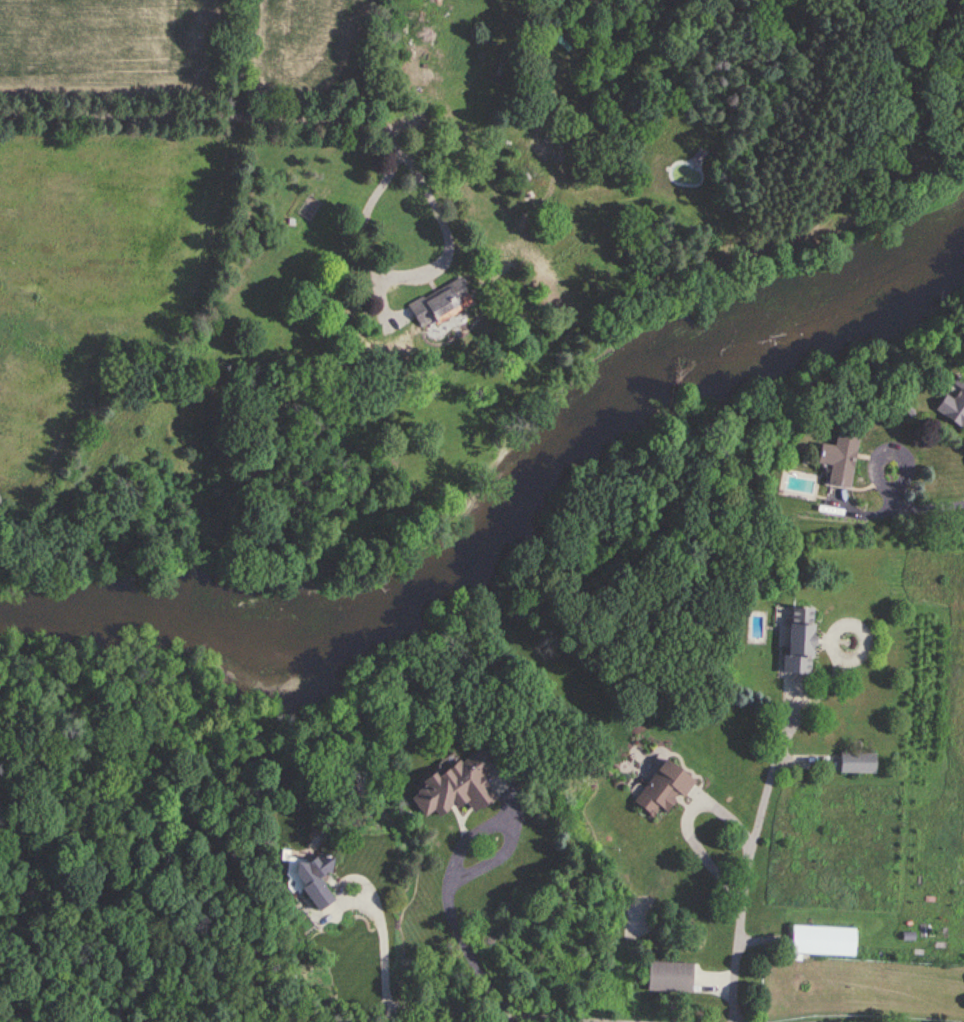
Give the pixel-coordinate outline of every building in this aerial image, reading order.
[(418,330),(471,304),(458,278),(406,304),(418,330)] [(960,429),(963,423),(963,380),(958,376),(946,394),(944,392),(932,410),(960,429)] [(815,464),(828,466),(826,486),(850,489),(857,429),(835,426),(833,447),(818,445),(815,464)] [(810,675),(812,609),(786,608),(784,674),(810,675)] [(407,794),(423,818),(433,812),(437,818),(464,801),(473,813),(496,798),(481,776),(495,767),(481,745),(407,794)] [(874,754),(839,754),(839,774),(874,774),(874,754)] [(669,815),(692,780),(661,760),(632,805),(652,818),(658,808),(669,815)] [(317,912),(333,901),(318,879),(333,869),(319,849),(288,870),(317,912)] [(791,954),(854,956),(855,929),(792,927),(791,954)] [(690,994),(691,964),(646,963),(645,993),(690,994)]
